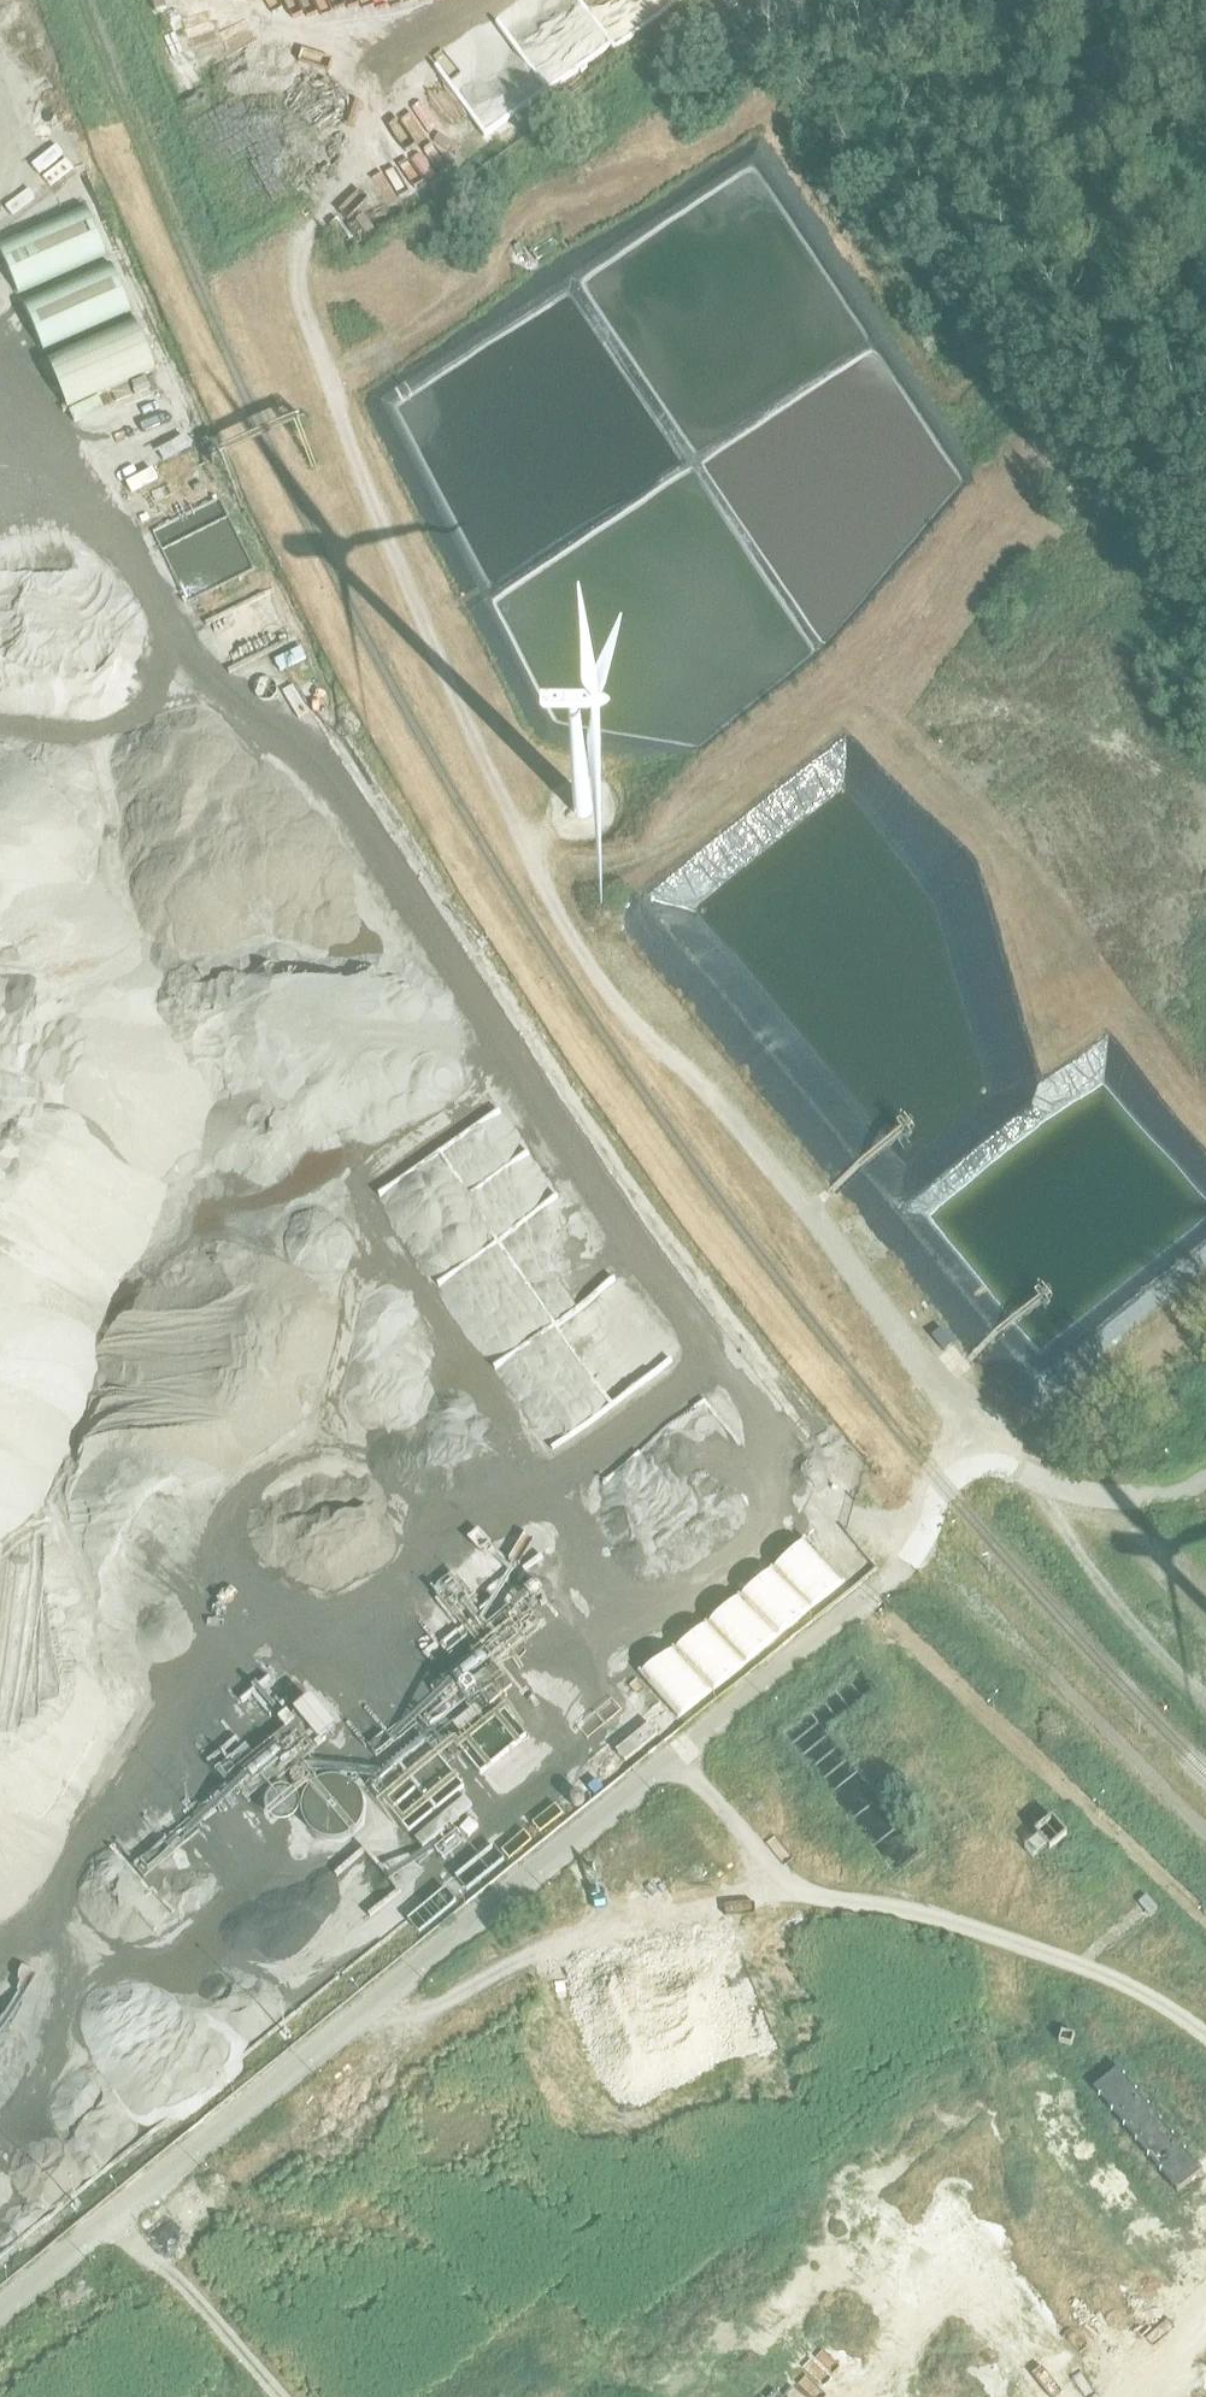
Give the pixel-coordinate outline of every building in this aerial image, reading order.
[(92,210),(0,250),(0,265),(16,301),(113,258),(92,210)] [(138,316),(117,268),(20,310),(41,359),(138,316)] [(163,373),(142,325),(45,367),(66,416),(163,373)] [(224,503),(157,536),(192,607),(259,574),(224,503)] [(229,676),(296,644),(271,593),(205,626),(229,676)] [(280,657),(285,670),(312,658),(306,645),(280,657)] [(593,807),(593,806),(592,804),(591,802),(590,801),(588,800),(586,799),(584,798),(582,798),(581,799),(579,799),(577,800),(576,802),(574,803),(574,805),(573,807),(573,809),(573,811),(574,812),(575,814),(576,816),(577,817),(579,818),(581,818),(583,819),(585,818),(587,818),(588,817),(590,816),(591,815),(592,813),(593,811),(593,809),(593,807)] [(444,1595),(463,1617),(480,1602),(461,1580),(444,1595)] [(318,1695),(301,1711),(328,1740),(345,1725),(318,1695)] [(488,1774),(534,1734),(509,1706),(463,1746),(488,1774)] [(1099,2098),(1101,2097),(1112,2110),(1110,2112),(1111,2113),(1113,2111),(1124,2125),(1123,2127),(1123,2128),(1125,2126),(1137,2141),(1135,2142),(1136,2143),(1137,2141),(1149,2155),(1147,2157),(1148,2157),(1150,2156),(1161,2170),(1159,2171),(1160,2173),(1162,2171),(1173,2185),(1171,2187),(1178,2194),(1203,2173),(1197,2166),(1195,2167),(1184,2153),(1186,2152),(1185,2150),(1183,2152),(1172,2138),(1173,2137),(1172,2136),(1171,2137),(1159,2123),(1161,2122),(1161,2121),(1159,2122),(1147,2108),(1149,2107),(1148,2106),(1146,2107),(1135,2093),(1137,2092),(1136,2091),(1134,2092),(1123,2078),(1125,2077),(1119,2070),(1094,2091),(1099,2098)]
